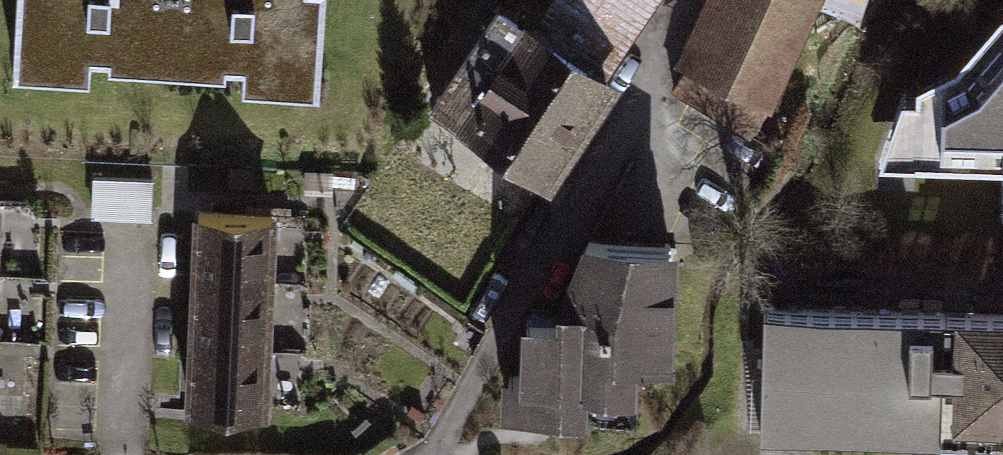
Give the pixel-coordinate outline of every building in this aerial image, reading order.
[(16,53),(97,58),(98,39),(115,40),(115,48),(234,56),(235,48),(253,49),(252,67),(331,72),(336,0),(19,0),(16,53)] [(495,0),(425,105),(547,186),(618,80),(611,75),(660,0),(494,0),(495,0)] [(673,61),(682,65),(670,88),(751,136),(767,103),(772,105),(819,0),(701,0),(673,61)] [(877,156),(1002,159),(1002,2),(1001,2),(955,56),(915,75),(915,89),(900,89),(877,156)] [(155,178),(95,176),(94,217),(154,218),(155,178)] [(273,215),(190,212),(182,411),(266,414),(273,215)] [(551,313),(516,312),(514,369),(496,368),(495,414),(585,416),(585,410),(638,411),(639,354),(672,355),(675,236),(578,233),(551,299),(551,313)] [(764,304),(760,433),(1002,440),(1002,306),(954,305),(954,310),(764,304)]
